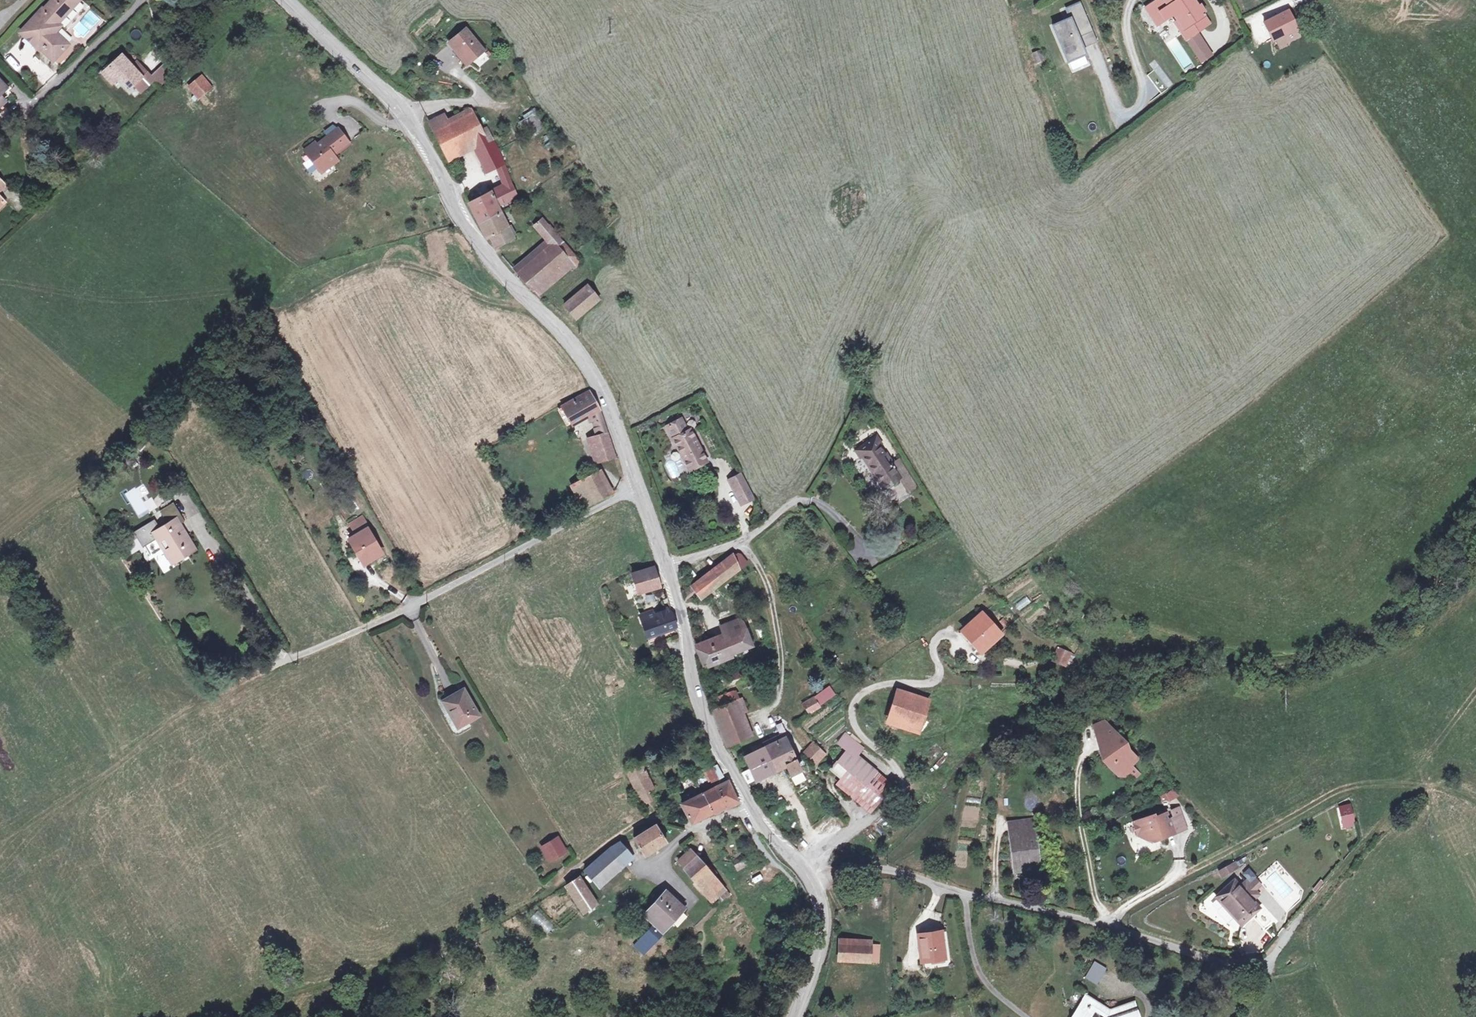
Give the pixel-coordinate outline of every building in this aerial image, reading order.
[(63,47),(50,33),(57,27),(50,21),(55,16),(60,20),(79,0),(53,0),(47,6),(45,5),(23,30),(38,45),(39,43),(53,58),(63,47)] [(1173,16),(1177,23),(1190,40),(1196,35),(1208,26),(1191,0),(1179,0),(1176,2),(1175,0),(1159,0),(1146,9),(1151,17),(1150,18),(1156,28),(1173,16)] [(1079,6),(1065,12),(1069,21),(1053,28),(1063,51),(1061,52),(1067,65),(1085,57),(1082,50),(1078,40),(1092,34),(1079,6)] [(1286,12),(1262,24),(1271,42),(1295,30),(1286,12)] [(62,22),(60,20),(55,16),(50,21),(57,27),(62,22)] [(1190,40),(1177,23),(1174,25),(1196,57),(1206,50),(1196,35),(1190,40)] [(50,33),(63,47),(70,40),(57,27),(50,33)] [(461,50),(458,52),(466,62),(481,49),(463,27),(446,42),(452,48),(454,47),(456,45),(461,50)] [(1096,44),(1092,34),(1078,40),(1082,50),(1096,44)] [(1206,50),(1196,57),(1201,64),(1211,57),(1206,50)] [(122,54),(97,76),(109,89),(124,76),(137,91),(151,77),(140,64),(135,69),(122,54)] [(1039,54),(1032,57),(1036,65),(1043,62),(1039,54)] [(167,62),(151,77),(157,83),(159,85),(168,76),(167,62)] [(198,77),(187,87),(196,99),(207,89),(198,77)] [(1,98),(9,91),(0,80),(0,98),(1,98)] [(447,156),(471,143),(486,135),(473,112),(471,113),(469,107),(454,113),(456,120),(447,125),(442,116),(429,123),(447,156)] [(530,135),(545,125),(535,109),(519,119),(530,135)] [(307,145),(296,153),(314,175),(330,162),(324,154),(330,149),(332,151),(340,144),(330,131),(309,147),(307,145)] [(494,169),(507,162),(494,138),(491,133),(486,135),(471,143),(488,172),(494,169)] [(494,169),(499,179),(513,172),(507,162),(494,169)] [(504,188),(518,181),(513,172),(499,179),(504,188)] [(8,204),(0,196),(8,189),(0,179),(0,212),(8,204)] [(524,192),(518,181),(504,188),(472,205),(470,207),(480,225),(503,213),(510,209),(507,203),(524,192)] [(512,230),(503,213),(480,225),(489,240),(493,238),(497,247),(512,240),(509,232),(512,230)] [(557,247),(564,241),(541,219),(533,225),(549,239),(556,246),(557,247)] [(549,239),(526,260),(531,267),(556,246),(549,239)] [(564,241),(557,247),(569,258),(533,288),(541,296),(575,265),(578,267),(581,265),(579,262),(582,259),(564,241)] [(557,247),(556,246),(531,267),(526,260),(515,270),(533,288),(569,258),(557,247)] [(577,320),(600,299),(590,287),(566,307),(577,320)] [(586,390),(558,406),(569,424),(586,415),(588,421),(590,421),(598,436),(590,438),(600,462),(616,456),(598,408),(586,390)] [(697,464),(706,459),(693,431),(690,433),(683,419),(667,427),(690,474),(699,469),(697,464)] [(582,435),(590,436),(591,427),(584,426),(582,435)] [(875,487),(895,475),(891,469),(893,467),(887,458),(884,459),(880,451),(881,449),(875,439),(850,455),(855,465),(859,462),(875,487)] [(709,464),(706,459),(697,464),(699,469),(709,464)] [(671,479),(680,475),(673,460),(664,464),(671,479)] [(574,486),(585,507),(611,494),(599,472),(574,486)] [(734,495),(747,487),(741,475),(728,482),(734,495)] [(899,482),(895,475),(875,487),(879,494),(899,482)] [(143,483),(125,494),(139,518),(157,507),(143,483)] [(754,501),(747,487),(734,495),(741,508),(754,501)] [(183,522),(171,502),(158,511),(166,525),(159,529),(153,519),(131,532),(141,546),(155,538),(170,563),(193,549),(178,525),(183,522)] [(380,555),(367,529),(345,542),(351,554),(353,553),(360,565),(380,555)] [(728,557),(709,571),(717,584),(737,568),(728,557)] [(654,566),(627,575),(634,594),(659,587),(654,566)] [(719,586),(717,584),(709,571),(680,592),(684,603),(693,596),(698,602),(719,586)] [(1019,610),(1030,603),(1026,597),(1016,605),(1019,610)] [(654,610),(641,615),(647,636),(677,628),(673,614),(670,614),(667,615),(665,610),(657,612),(654,613),(654,610)] [(965,632),(975,644),(982,653),(1006,634),(990,613),(965,632)] [(723,624),(728,637),(747,630),(742,616),(723,624)] [(747,630),(728,637),(700,647),(707,663),(753,646),(747,630)] [(967,643),(975,644),(965,632),(959,631),(967,643)] [(1065,664),(1070,655),(1060,649),(1055,658),(1065,664)] [(725,675),(728,684),(740,680),(737,671),(725,675)] [(898,692),(887,720),(918,731),(928,701),(898,692)] [(466,693),(447,705),(463,733),(483,721),(466,693)] [(718,698),(721,708),(735,702),(732,693),(718,698)] [(735,702),(721,708),(713,711),(728,747),(748,739),(741,716),(749,713),(744,699),(735,702)] [(819,710),(814,701),(805,706),(811,715),(819,710)] [(1091,729),(1096,739),(1111,733),(1102,724),(1091,729)] [(1105,755),(1107,760),(1111,769),(1109,771),(1119,778),(1128,768),(1130,770),(1137,762),(1123,748),(1125,746),(1111,733),(1096,739),(1093,740),(1099,757),(1105,755)] [(784,739),(763,748),(769,760),(780,754),(787,766),(795,760),(784,739)] [(807,754),(815,764),(826,755),(817,745),(807,754)] [(769,760),(763,748),(746,757),(750,768),(743,773),(749,783),(787,766),(780,754),(769,760)] [(889,787),(847,752),(831,771),(841,780),(837,786),(868,813),(889,787)] [(795,760),(787,766),(793,776),(806,768),(799,756),(795,760)] [(1107,773),(1109,771),(1111,769),(1107,760),(1101,766),(1107,773)] [(628,771),(636,786),(648,780),(641,765),(637,766),(636,764),(632,765),(633,768),(628,771)] [(711,768),(718,780),(726,777),(720,764),(711,768)] [(718,780),(711,768),(706,770),(713,782),(718,780)] [(1128,768),(1119,778),(1124,780),(1131,782),(1138,778),(1130,770),(1128,768)] [(792,778),(793,784),(805,782),(803,775),(792,778)] [(718,780),(721,787),(729,783),(726,777),(718,780)] [(652,788),(648,780),(636,786),(644,803),(649,801),(645,792),(652,788)] [(716,790),(720,799),(736,791),(732,782),(729,783),(721,787),(716,790)] [(1159,794),(1162,803),(1179,798),(1176,789),(1159,794)] [(704,796),(712,813),(725,806),(720,799),(716,790),(704,796)] [(720,799),(725,806),(740,799),(736,791),(720,799)] [(704,796),(696,800),(705,816),(712,813),(704,796)] [(705,816),(696,800),(684,806),(693,822),(705,816)] [(1177,812),(1170,814),(1173,821),(1180,818),(1177,812)] [(1353,830),(1348,813),(1336,816),(1339,829),(1344,828),(1345,832),(1353,830)] [(1153,821),(1153,819),(1132,827),(1137,840),(1147,844),(1160,839),(1161,842),(1173,837),(1168,823),(1165,816),(1153,821)] [(1173,821),(1168,823),(1173,837),(1185,832),(1180,818),(1173,821)] [(648,856),(668,843),(657,826),(638,839),(648,856)] [(1036,826),(1012,829),(1017,870),(1041,867),(1036,826)] [(599,887),(624,868),(619,861),(629,853),(620,842),(612,847),(587,870),(599,887)] [(564,856),(557,843),(545,850),(551,863),(564,856)] [(691,878),(705,868),(693,852),(681,863),(685,868),(684,869),(691,878)] [(619,861),(624,868),(634,859),(629,853),(619,861)] [(744,861),(736,865),(739,871),(747,867),(744,861)] [(695,886),(711,906),(727,892),(721,883),(717,884),(705,868),(691,878),(696,885),(695,886)] [(1221,873),(1224,879),(1234,874),(1231,868),(1221,873)] [(581,879),(567,889),(586,911),(598,903),(581,879)] [(1254,885),(1248,890),(1254,896),(1259,891),(1254,885)] [(1254,896),(1248,890),(1244,886),(1238,891),(1233,886),(1216,901),(1240,928),(1250,920),(1257,913),(1252,906),(1258,901),(1254,896)] [(645,914),(662,931),(670,923),(684,909),(667,892),(645,914)] [(1257,913),(1250,920),(1262,934),(1274,924),(1262,909),(1257,913)] [(645,932),(654,942),(660,936),(652,926),(645,932)] [(645,932),(633,943),(643,952),(654,942),(645,932)] [(940,933),(917,935),(921,962),(943,960),(940,933)] [(837,962),(842,962),(867,963),(867,943),(850,943),(850,938),(843,938),(843,942),(836,942),(837,962)] [(1098,990),(1109,972),(1099,965),(1087,981),(1098,990)] [(1076,1011),(1083,1016),(1094,1016),(1095,1015),(1098,1016),(1139,1016),(1136,1005),(1109,1012),(1087,996),(1076,1011)]
